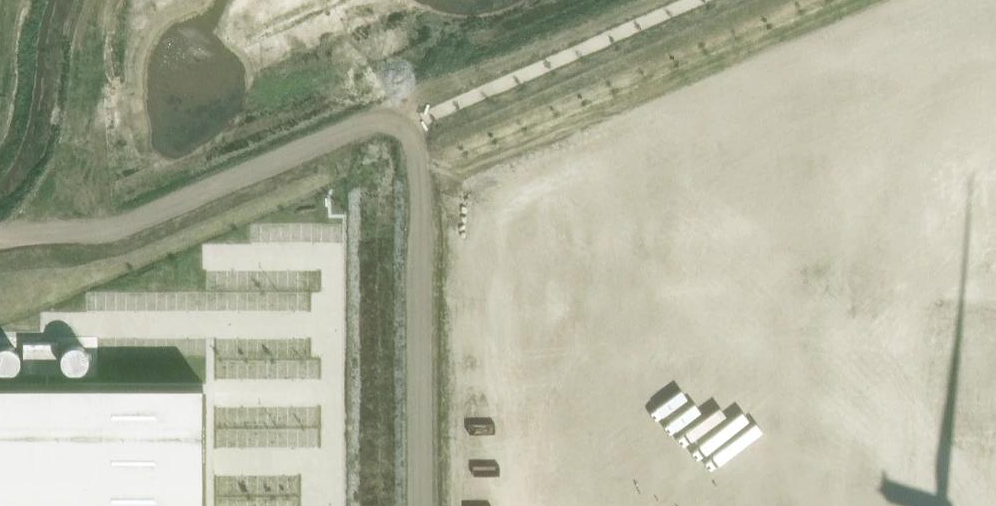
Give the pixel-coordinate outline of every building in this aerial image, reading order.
[(203,364),(56,366),(56,341),(21,341),(21,366),(0,366),(0,505),(204,505),(203,364)]
